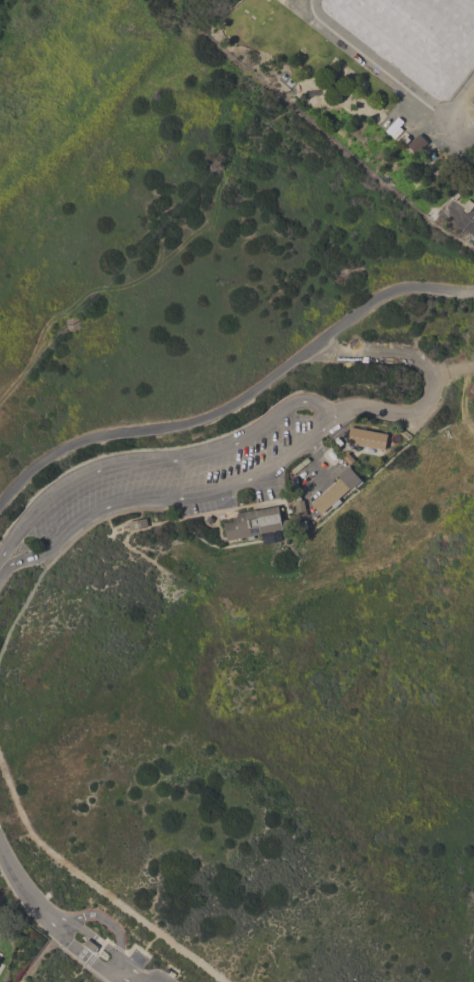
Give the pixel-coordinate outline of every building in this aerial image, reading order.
[(320,4),(320,0),(473,0),(473,1),(473,66),(471,70),(471,69),(451,95),(447,98),(443,100),(438,99),(434,97),(384,59),(383,59),(374,52),(375,51),(324,12),(321,8),(320,4)] [(408,144),(416,153),(428,143),(420,134),(408,144)] [(385,449),(387,433),(349,429),(347,444),(385,449)] [(357,436),(356,444),(346,443),(345,450),(384,457),(387,441),(357,436)] [(292,470),(296,474),(311,460),(307,456),(292,470)] [(313,503),(323,514),(351,488),(352,490),(362,480),(350,466),(338,476),(340,478),(313,503)] [(291,478),(295,500),(302,499),(298,477),(291,478)] [(295,500),(297,514),(307,513),(305,499),(302,499),(295,500)] [(224,545),(221,526),(238,524),(237,516),(280,510),(283,537),(224,545)] [(210,516),(206,521),(210,525),(214,519),(210,516)] [(130,531),(128,522),(147,519),(149,527),(130,531)]
